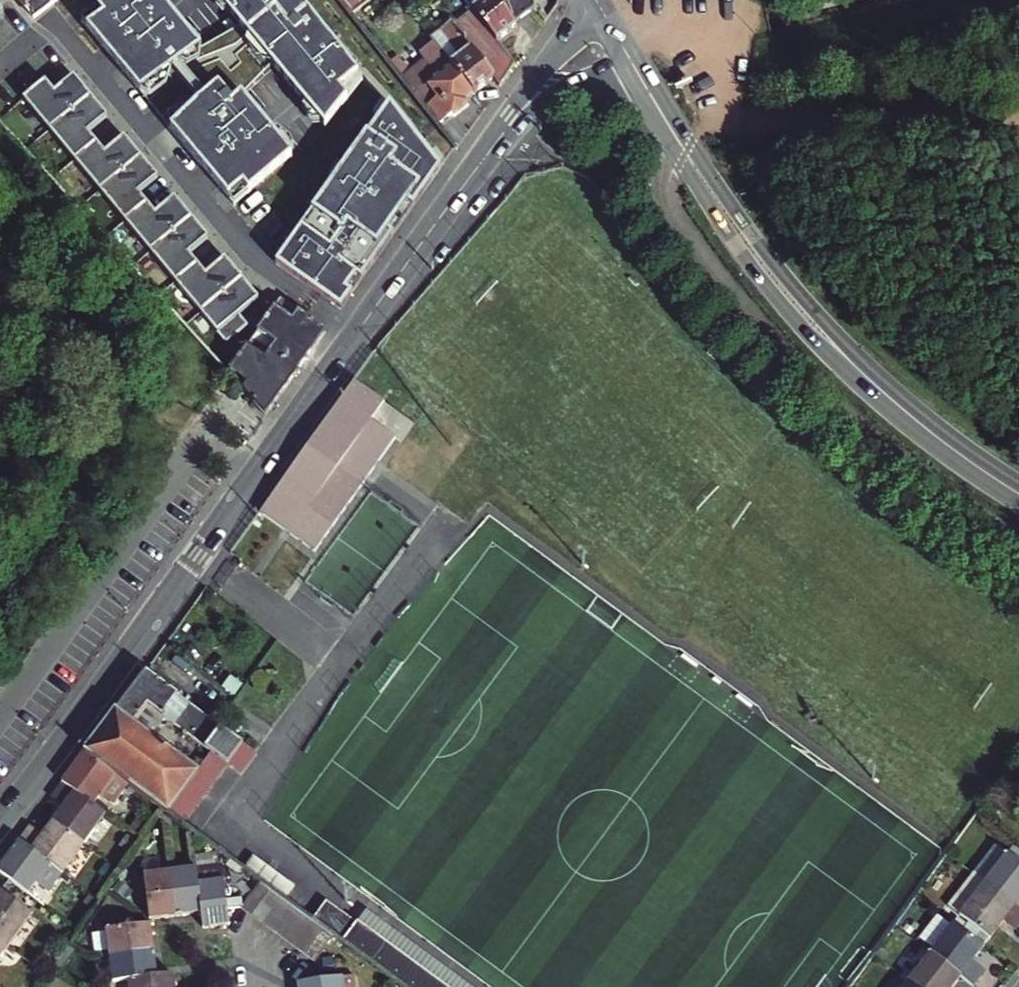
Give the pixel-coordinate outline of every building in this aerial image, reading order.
[(27,19),(44,7),(40,0),(12,0),(27,19)] [(82,22),(234,207),(293,158),(161,0),(113,0),(82,22)] [(326,131),(363,81),(299,0),(217,0),(326,131)] [(353,16),(376,0),(341,0),(353,16)] [(511,25),(533,8),(527,0),(476,0),(479,3),(471,10),(495,40),(513,27),(511,25)] [(536,0),(527,0),(533,8),(539,4),(536,0)] [(469,8),(450,24),(491,77),(497,85),(499,83),(513,62),(495,40),(471,10),(469,8)] [(450,24),(449,22),(429,37),(471,93),(491,77),(450,24)] [(429,37),(421,43),(433,58),(410,76),(401,63),(394,68),(438,126),(465,104),(462,99),(471,93),(429,37)] [(222,259),(202,275),(186,254),(205,238),(171,198),(152,214),(135,194),(155,178),(121,137),(102,153),(85,133),(104,117),(70,76),(51,92),(42,81),(20,100),(222,344),(245,325),(236,315),(255,299),(222,259)] [(439,168),(390,104),(276,265),(339,309),(439,168)] [(284,325),(269,314),(264,320),(309,353),(323,333),(294,312),(284,325)] [(259,327),(274,339),(265,351),(295,373),(309,353),(264,320),(259,327)] [(234,361),(280,393),(295,373),(265,351),(257,364),(240,353),(234,361)] [(244,380),(239,388),(246,395),(263,414),(265,416),(280,393),(234,361),(229,369),(244,380)] [(356,379),(262,511),(316,551),(398,438),(373,420),(387,400),(356,379)] [(130,693),(138,699),(145,704),(214,757),(226,766),(243,743),(147,670),(130,693)] [(125,717),(138,699),(130,693),(117,712),(125,717)] [(132,723),(145,704),(138,699),(125,717),(132,723)] [(226,766),(214,757),(201,774),(132,723),(125,717),(117,712),(111,721),(86,754),(129,786),(165,813),(186,828),(230,769),(226,766)] [(241,778),(258,755),(243,743),(226,766),(230,769),(241,778)] [(86,754),(64,783),(96,807),(103,795),(116,804),(129,786),(86,754)] [(64,783),(52,799),(65,809),(55,823),(84,845),(106,814),(96,807),(64,783)] [(45,837),(31,827),(22,839),(64,872),(84,845),(55,823),(45,837)] [(29,894),(38,881),(50,891),(64,872),(22,839),(0,868),(0,873),(12,881),(20,887),(29,894)] [(1002,850),(980,879),(1018,910),(1018,863),(1002,850)] [(201,887),(198,870),(171,873),(178,917),(205,914),(201,887)] [(178,917),(171,873),(145,877),(150,921),(178,917)] [(962,900),(974,909),(968,917),(979,925),(998,940),(1009,926),(1018,934),(1018,910),(980,879),(979,878),(962,900)] [(9,948),(35,914),(12,898),(20,887),(12,881),(0,896),(0,941),(9,948)] [(230,912),(227,883),(201,887),(205,914),(207,930),(232,927),(230,912)] [(256,919),(275,894),(263,885),(245,910),(256,919)] [(276,914),(285,901),(275,894),(256,919),(267,926),(276,914)] [(974,909),(962,900),(955,908),(968,917),(974,909)] [(277,934),(295,908),(285,901),(276,914),(267,926),(277,934)] [(402,986),(444,986),(358,923),(355,926),(327,904),(313,921),(316,924),(326,931),(338,940),(402,986)] [(286,941),(304,915),(295,908),(277,934),(286,941)] [(316,924),(313,921),(304,915),(286,941),(297,949),(316,924)] [(307,957),(326,931),(316,924),(297,949),(307,957)] [(998,940),(979,925),(970,937),(989,952),(998,940)] [(151,927),(108,932),(111,959),(154,954),(151,927)] [(959,929),(936,959),(966,982),(974,986),(985,986),(992,978),(978,966),(989,952),(970,937),(959,929)] [(319,966),(338,940),(326,931),(307,957),(319,966)] [(0,941),(0,960),(9,948),(0,941)] [(111,959),(114,984),(133,982),(157,979),(154,954),(111,959)] [(936,959),(915,986),(962,986),(966,982),(936,959)] [(133,982),(133,986),(177,986),(176,977),(157,979),(133,982)] [(321,980),(321,983),(301,985),(301,986),(346,986),(345,978),(321,980)]
